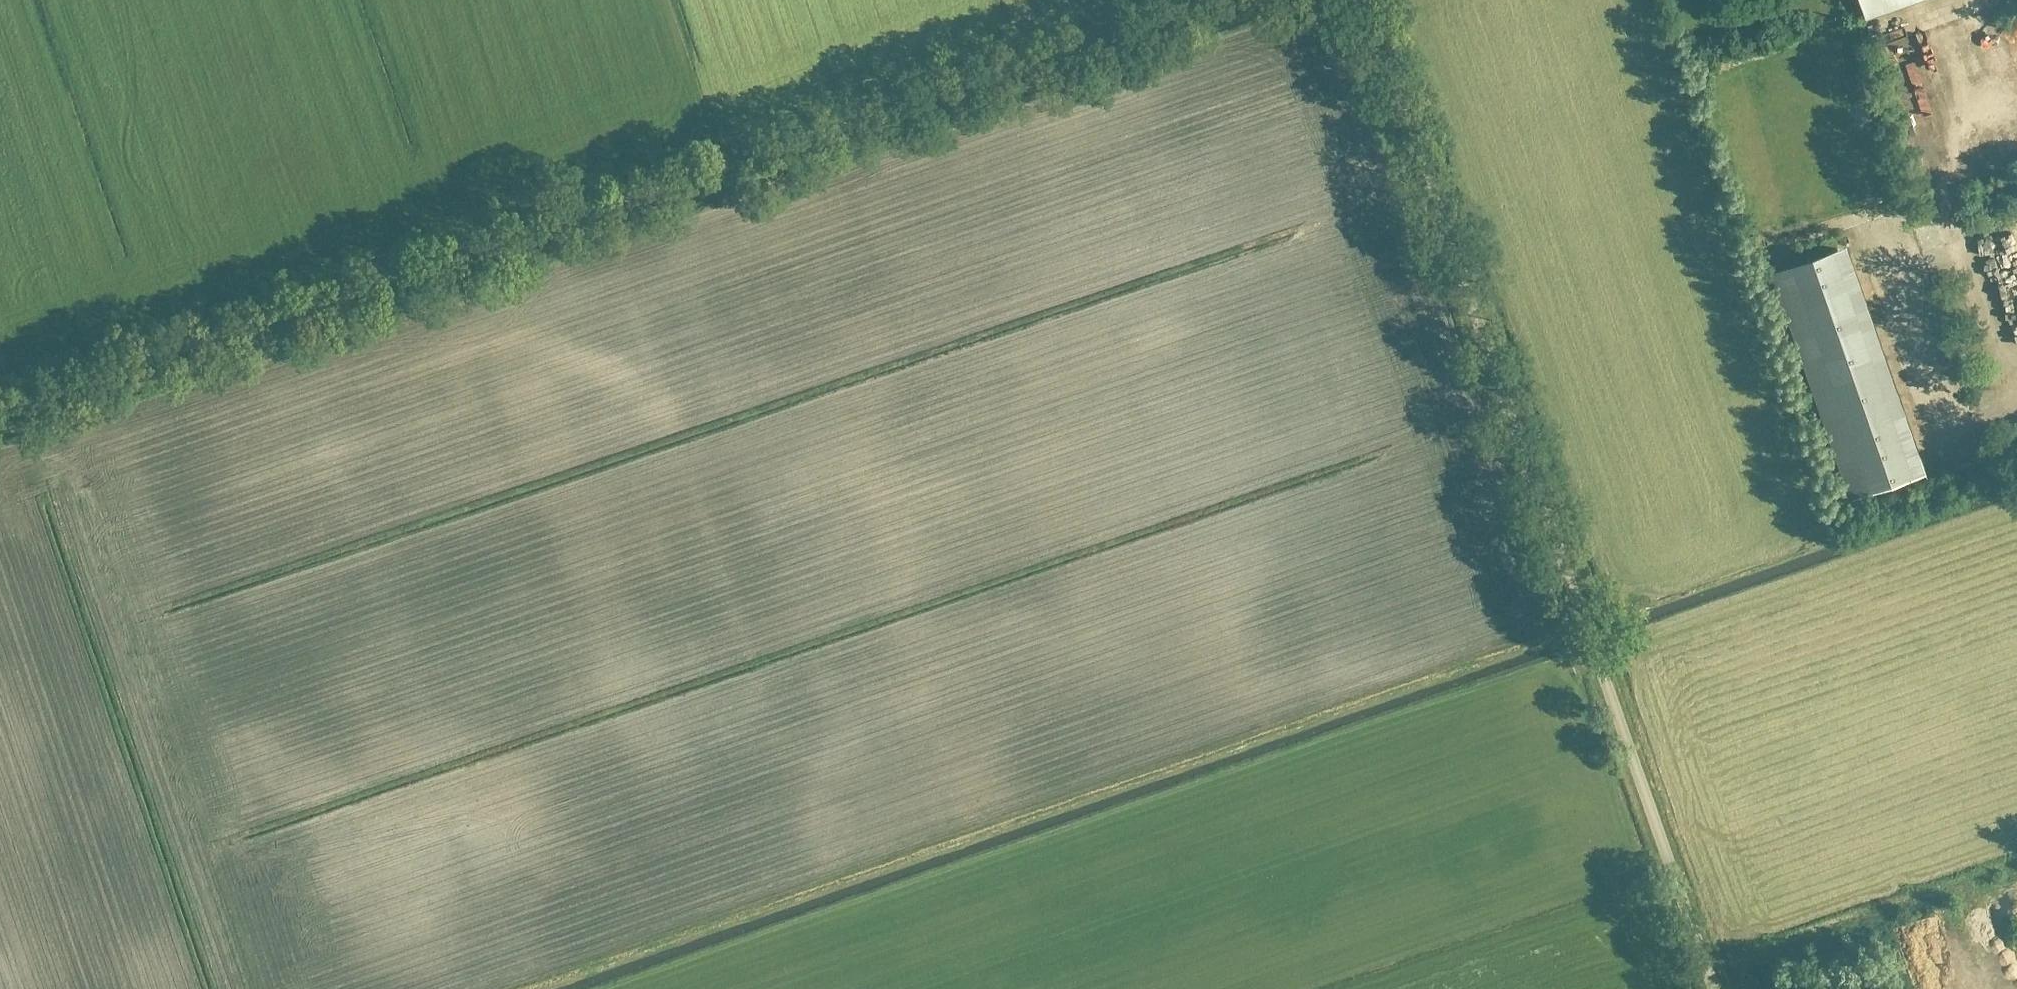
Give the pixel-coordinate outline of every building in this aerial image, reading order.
[(1914,0),(1862,0),(1868,16),(1914,0)]
